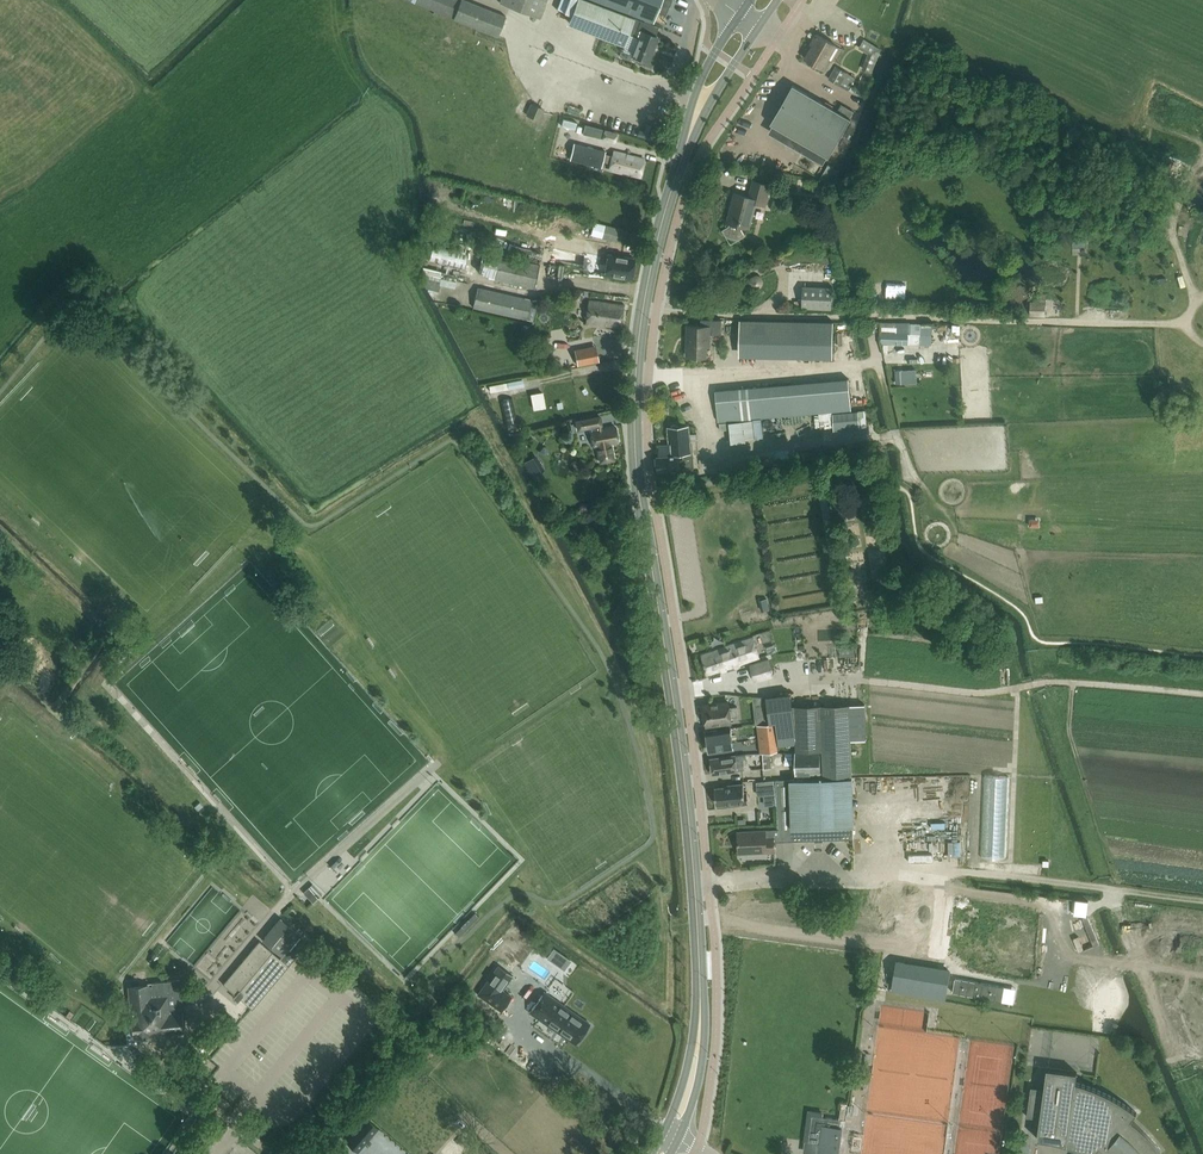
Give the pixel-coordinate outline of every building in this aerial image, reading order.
[(465,0),(408,0),(498,36),(506,17),(465,0)] [(499,3),(540,18),(547,0),(501,0),(499,3)] [(634,18),(587,0),(577,0),(568,24),(613,41),(615,37),(625,41),(634,18)] [(653,23),(657,13),(666,16),(672,0),(594,0),(653,23)] [(838,0),(829,0),(827,5),(833,9),(838,0)] [(640,20),(634,18),(625,41),(619,56),(631,61),(633,56),(648,62),(657,37),(650,35),(654,26),(640,20)] [(840,32),(834,36),(839,43),(845,39),(840,32)] [(805,59),(824,70),(830,60),(828,58),(835,45),(817,34),(811,44),(813,46),(805,59)] [(872,56),(878,48),(862,38),(856,46),(872,56)] [(848,90),(855,77),(835,66),(828,79),(848,90)] [(850,120),(851,119),(792,85),(792,86),(793,87),(772,123),(770,123),(770,124),(797,139),(792,147),(823,165),(827,157),(828,158),(829,157),(828,156),(849,119),(850,120)] [(533,101),(530,113),(540,115),(543,103),(533,101)] [(585,124),(582,133),(600,138),(602,128),(585,124)] [(604,129),(601,138),(614,141),(616,132),(604,129)] [(644,160),(613,152),(612,157),(604,155),(605,152),(574,143),(570,160),(601,168),(603,162),(610,164),(609,170),(640,177),(644,160)] [(745,160),(744,147),(734,149),(735,161),(745,160)] [(740,230),(741,227),(749,229),(756,203),(765,206),(771,185),(753,181),(749,197),(734,193),(726,223),(730,224),(729,227),(723,230),(726,236),(738,239),(744,236),(740,230)] [(600,233),(603,220),(591,217),(588,231),(600,233)] [(605,225),(601,238),(624,244),(628,231),(605,225)] [(979,236),(978,236),(978,237),(976,247),(976,248),(984,250),(985,250),(986,248),(988,239),(988,238),(987,237),(979,236)] [(454,243),(452,250),(432,246),(429,261),(464,268),(467,255),(465,254),(467,245),(454,243)] [(553,244),(552,254),(569,256),(570,246),(553,244)] [(539,257),(541,251),(532,248),(530,254),(539,257)] [(539,265),(500,256),(500,255),(488,253),(486,253),(480,275),(494,278),(494,280),(534,289),(539,265)] [(634,278),(637,260),(612,256),(609,274),(634,278)] [(758,275),(754,275),(753,276),(751,277),(750,279),(750,280),(749,282),(749,283),(749,284),(750,285),(750,287),(751,288),(752,289),(753,289),(755,289),(757,289),(758,289),(759,289),(761,287),(762,286),(763,285),(763,284),(764,281),(763,279),(761,277),(760,276),(758,275)] [(840,295),(832,295),(833,287),(803,286),(802,302),(795,301),(794,308),(802,308),(832,310),(832,309),(840,309),(840,295)] [(478,288),(473,307),(527,320),(531,301),(478,288)] [(574,299),(576,314),(583,313),(581,298),(574,299)] [(620,328),(624,307),(589,302),(586,323),(620,328)] [(1030,302),(1030,317),(1046,317),(1046,302),(1030,302)] [(687,356),(706,357),(706,346),(709,346),(709,335),(722,335),(722,320),(701,320),(701,326),(687,326),(687,356)] [(833,322),(739,320),(739,356),(833,358),(833,322)] [(882,323),(881,344),(931,345),(931,325),(882,323)] [(596,345),(574,349),(577,366),(599,362),(596,345)] [(916,369),(895,370),(896,383),(917,383),(916,369)] [(754,419),(850,410),(848,379),(715,391),(718,422),(729,421),(754,419)] [(543,392),(530,395),(533,410),(546,408),(543,392)] [(510,397),(499,397),(500,413),(511,413),(510,397)] [(833,428),(833,429),(867,426),(865,410),(851,411),(819,414),(820,429),(833,428)] [(597,446),(600,463),(614,460),(611,443),(618,442),(615,428),(602,430),(600,417),(576,421),(578,430),(593,427),(594,432),(591,432),(594,446),(597,446)] [(754,419),(729,421),(732,444),(746,443),(746,439),(755,438),(754,419)] [(692,466),(689,425),(668,427),(669,445),(658,446),(659,456),(657,457),(658,472),(680,471),(679,467),(692,466)] [(514,442),(526,440),(524,432),(513,434),(514,442)] [(541,472),(533,457),(525,462),(533,477),(541,472)] [(876,600),(874,589),(867,590),(869,601),(876,600)] [(741,641),(742,642),(728,646),(734,666),(748,661),(749,662),(760,658),(759,655),(759,654),(755,640),(754,640),(753,637),(741,641)] [(734,666),(728,646),(702,655),(708,674),(734,666)] [(854,646),(839,646),(839,656),(854,656),(854,646)] [(808,659),(806,649),(796,650),(798,660),(808,659)] [(774,675),(769,658),(749,664),(755,682),(774,675)] [(766,697),(769,723),(774,722),(775,722),(778,745),(797,743),(797,751),(822,750),(823,777),(852,776),(851,740),(866,740),(865,704),(792,706),(791,695),(766,697)] [(731,723),(731,718),(738,717),(737,707),(729,708),(729,702),(704,706),(707,726),(731,723)] [(767,738),(759,738),(761,753),(777,751),(773,723),(768,724),(769,729),(766,730),(767,738)] [(708,732),(710,752),(733,749),(730,729),(708,732)] [(796,752),(797,775),(821,774),(820,751),(796,752)] [(711,759),(713,773),(744,769),(742,755),(711,759)] [(853,776),(853,785),(867,784),(867,776),(853,776)] [(1008,777),(984,776),(981,857),(1004,858),(1008,777)] [(779,841),(779,842),(815,840),(815,842),(823,841),(823,840),(853,839),(853,826),(854,826),(852,778),(776,781),(776,794),(778,830),(779,841)] [(758,796),(776,794),(775,780),(757,781),(758,796)] [(741,803),(741,804),(748,804),(747,793),(744,793),(743,784),(731,786),(731,787),(715,789),(717,805),(741,803)] [(360,812),(350,819),(357,830),(368,823),(360,812)] [(779,841),(778,830),(738,832),(739,854),(775,852),(774,842),(779,842),(779,841)] [(222,953),(247,930),(242,925),(248,919),(242,913),(211,942),(222,953)] [(274,950),(281,956),(299,934),(281,918),(262,941),(274,950)] [(235,995),(233,998),(237,1001),(239,999),(252,1009),(308,942),(299,934),(281,956),(274,950),(272,952),(235,995)] [(272,952),(259,941),(242,961),(244,962),(241,966),(239,964),(223,984),(235,995),(272,952)] [(563,970),(570,960),(553,948),(546,958),(563,970)] [(949,971),(897,962),(892,990),(945,999),(949,971)] [(498,965),(477,994),(501,1011),(512,997),(502,990),(513,975),(498,965)] [(1002,1001),(1005,987),(955,978),(953,992),(1002,1001)] [(151,985),(148,986),(129,988),(134,1036),(182,1031),(181,1014),(183,1014),(181,996),(182,996),(180,980),(151,983),(151,985)] [(589,1023),(586,1021),(544,992),(530,1012),(575,1044),(589,1023)] [(1075,1082),(1077,1072),(1047,1068),(1044,1089),(1031,1087),(1027,1116),(1040,1118),(1037,1139),(1047,1140),(1057,1142),(1066,1145),(1075,1082)] [(1066,1145),(1075,1149),(1084,1153),(1155,1153),(1160,1150),(1151,1139),(1141,1129),(1131,1120),(1136,1112),(1122,1103),(1107,1094),(1092,1087),(1075,1082),(1066,1145)] [(684,1111),(689,1098),(682,1096),(677,1109),(684,1111)] [(999,1137),(1000,1106),(976,1106),(976,1123),(985,1123),(984,1137),(999,1137)] [(812,1116),(809,1142),(816,1143),(816,1140),(839,1143),(841,1128),(840,1127),(841,1120),(812,1116)] [(358,1152),(379,1128),(378,1128),(366,1118),(366,1117),(345,1141),(346,1142),(346,1141),(358,1151),(357,1152),(358,1152)] [(375,1153),(398,1153),(401,1152),(385,1131),(367,1144),(375,1153)] [(839,1143),(816,1140),(816,1143),(814,1153),(837,1153),(839,1143)]
